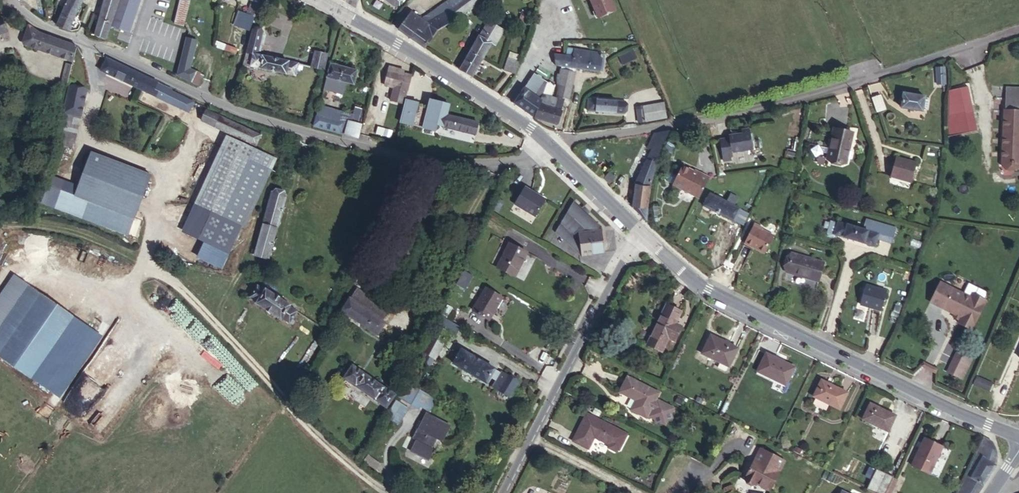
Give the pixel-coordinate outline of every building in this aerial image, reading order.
[(57,26),(69,30),(76,13),(83,0),(69,0),(64,8),(57,26)] [(93,35),(105,39),(110,26),(119,0),(104,0),(93,35)] [(110,26),(129,32),(140,0),(119,0),(110,26)] [(184,26),(190,0),(180,0),(174,23),(184,26)] [(253,1),(247,14),(251,15),(254,16),(260,0),(250,0),(253,1)] [(425,48),(435,35),(438,30),(456,21),(455,21),(464,14),(453,0),(450,2),(449,1),(422,20),(412,12),(399,30),(425,48)] [(480,2),(479,0),(453,0),(464,14),(480,2)] [(598,18),(616,11),(611,0),(590,0),(598,18)] [(247,14),(240,11),(234,26),(249,31),(254,16),(251,15),(247,14)] [(532,17),(522,13),(519,21),(530,25),(532,17)] [(33,46),(72,61),(76,47),(58,40),(36,30),(23,23),(15,18),(14,23),(23,28),(21,39),(33,46)] [(480,36),(491,43),(495,45),(503,31),(488,22),(480,36)] [(297,74),(300,59),(262,49),(265,36),(254,32),(246,60),(297,74)] [(469,54),(482,60),(491,43),(480,36),(469,54)] [(184,54),(181,65),(190,68),(192,56),(194,56),(197,43),(189,41),(190,38),(187,37),(183,54),(184,54)] [(563,38),(561,46),(559,59),(597,65),(599,52),(600,45),(563,38)] [(219,51),(237,58),(241,50),(222,43),(219,51)] [(559,59),(561,46),(550,44),(548,57),(559,59)] [(323,65),(326,52),(312,49),(309,62),(323,65)] [(633,50),(619,57),(623,64),(637,58),(633,50)] [(510,52),(508,58),(519,61),(521,55),(510,52)] [(460,70),(472,77),(482,60),(469,54),(460,70)] [(519,61),(508,58),(504,71),(515,74),(519,61)] [(107,59),(101,71),(188,112),(194,102),(174,93),(172,89),(107,59)] [(62,78),(68,80),(73,64),(67,62),(62,78)] [(356,68),(330,62),(325,83),(335,86),(337,78),(353,81),(356,68)] [(570,66),(558,63),(556,73),(556,76),(567,79),(570,66)] [(190,68),(181,65),(178,76),(199,85),(204,74),(190,68)] [(515,98),(533,109),(541,94),(548,97),(554,98),(553,91),(551,90),(555,78),(547,76),(534,68),(515,98)] [(945,68),(936,68),(937,84),(945,84),(945,68)] [(405,100),(411,76),(403,74),(389,70),(385,85),(394,88),(391,101),(404,104),(405,100)] [(556,76),(553,88),(565,90),(567,79),(556,76)] [(968,86),(949,91),(947,137),(977,131),(968,86)] [(70,87),(65,109),(81,112),(86,91),(70,87)] [(1002,167),(1018,168),(1018,90),(1006,90),(1002,167)] [(922,111),(925,97),(903,93),(901,108),(922,111)] [(533,109),(555,115),(560,101),(554,98),(548,97),(541,94),(533,109)] [(880,95),(872,98),(877,113),(885,109),(880,95)] [(625,101),(589,98),(588,111),(624,114),(625,101)] [(404,104),(400,122),(436,131),(437,126),(475,134),(478,123),(446,116),(449,105),(430,100),(429,106),(405,100),(404,104)] [(637,122),(667,117),(664,103),(635,108),(637,122)] [(81,112),(65,109),(57,141),(74,145),(81,112)] [(206,110),(202,121),(256,146),(260,135),(206,110)] [(316,124),(345,130),(348,119),(337,116),(319,111),(316,124)] [(348,121),(345,136),(359,139),(362,124),(348,121)] [(659,157),(670,128),(652,131),(649,140),(651,145),(638,178),(631,211),(646,224),(652,176),(659,157)] [(827,159),(846,163),(847,160),(849,160),(850,159),(852,152),(851,151),(849,150),(853,133),(834,128),(829,149),(819,146),(818,145),(810,150),(815,157),(823,153),(828,154),(827,159)] [(737,138),(724,141),(728,159),(748,154),(744,133),(736,134),(737,138)] [(276,159),(233,139),(201,208),(245,228),(276,159)] [(672,151),(663,148),(659,157),(669,161),(672,151)] [(64,183),(55,208),(128,236),(151,176),(92,153),(80,188),(64,183)] [(911,182),(917,163),(896,158),(890,176),(911,182)] [(786,161),(784,169),(794,172),(796,163),(786,161)] [(669,168),(664,177),(665,180),(671,183),(697,196),(707,176),(698,172),(697,173),(680,164),(678,170),(672,167),(669,168)] [(608,171),(602,177),(608,183),(614,176),(608,171)] [(542,195),(521,181),(512,195),(517,199),(512,207),(528,217),(542,195)] [(59,190),(52,188),(49,196),(56,199),(59,190)] [(275,195),(261,242),(257,255),(271,260),(288,200),(275,195)] [(846,205),(857,208),(859,202),(848,199),(846,205)] [(722,201),(719,209),(702,202),(697,214),(727,227),(732,215),(725,212),(728,204),(722,201)] [(580,210),(573,204),(561,223),(580,241),(582,256),(604,252),(601,227),(587,216),(581,216),(581,210),(580,210)] [(583,207),(580,210),(581,210),(581,216),(587,216),(590,213),(583,207)] [(735,230),(741,219),(732,215),(727,227),(735,230)] [(833,238),(834,234),(875,246),(877,238),(892,243),(896,228),(866,219),(863,230),(830,221),(826,233),(828,236),(833,238)] [(557,232),(582,256),(580,241),(561,223),(557,232)] [(756,234),(748,230),(737,249),(756,260),(766,242),(755,236),(756,234)] [(257,255),(261,242),(254,239),(250,253),(257,255)] [(522,248),(504,241),(496,267),(514,274),(522,248)] [(816,272),(784,261),(779,278),(812,288),(816,272)] [(21,280),(0,310),(0,357),(51,392),(95,331),(21,280)] [(959,320),(958,323),(971,330),(986,301),(972,294),(971,297),(951,286),(950,288),(938,282),(930,298),(942,305),(941,307),(954,314),(961,317),(959,320)] [(257,287),(250,296),(258,301),(257,302),(282,319),(283,317),(290,322),(291,321),(293,323),(295,320),(293,318),(296,313),(289,308),(290,307),(265,290),(264,291),(257,287)] [(350,299),(350,300),(367,310),(373,300),(356,289),(350,299)] [(473,310),(489,320),(502,298),(486,289),(473,310)] [(879,296),(858,289),(853,304),(874,311),(879,296)] [(349,298),(342,311),(378,333),(385,322),(382,320),(388,309),(373,300),(367,310),(350,300),(350,299),(349,298)] [(452,309),(447,306),(442,315),(447,318),(452,309)] [(676,316),(664,309),(643,349),(656,356),(665,340),(670,343),(678,329),(672,324),(676,316)] [(460,327),(442,316),(422,355),(425,356),(423,358),(432,363),(434,358),(435,359),(447,337),(450,333),(454,336),(460,327)] [(735,353),(707,339),(696,361),(725,374),(735,353)] [(453,363),(487,383),(495,369),(462,349),(453,363)] [(957,351),(946,370),(952,374),(956,367),(960,370),(964,363),(968,366),(971,360),(957,351)] [(758,357),(749,375),(777,388),(786,371),(758,357)] [(952,374),(960,379),(968,366),(964,363),(960,370),(956,367),(952,374)] [(348,379),(386,407),(395,395),(357,367),(348,379)] [(493,386),(509,396),(517,382),(501,373),(493,386)] [(989,392),(993,384),(977,376),(973,385),(989,392)] [(659,393),(628,377),(620,393),(633,399),(633,397),(637,399),(632,410),(646,418),(648,415),(655,419),(656,423),(660,422),(665,424),(668,419),(672,418),(671,414),(673,409),(658,401),(657,402),(655,401),(659,393)] [(812,383),(803,401),(831,413),(839,396),(812,383)] [(405,388),(399,397),(419,408),(421,405),(432,411),(438,400),(412,386),(409,391),(405,388)] [(974,387),(970,395),(985,401),(989,393),(974,387)] [(409,408),(397,401),(387,417),(398,424),(409,408)] [(851,422),(877,434),(885,418),(860,406),(851,422)] [(595,408),(592,413),(599,416),(601,411),(595,408)] [(451,426),(426,413),(412,439),(416,440),(410,451),(429,460),(435,449),(431,448),(436,439),(443,442),(451,426)] [(627,435),(587,414),(573,441),(589,448),(595,435),(599,437),(598,439),(610,445),(611,448),(615,450),(618,449),(619,450),(627,435)] [(902,467),(918,475),(932,448),(915,440),(902,467)] [(976,442),(953,491),(952,492),(976,492),(985,479),(992,463),(990,456),(987,449),(983,445),(976,442)] [(785,461),(761,448),(745,479),(755,484),(756,483),(770,490),(785,461)] [(865,492),(877,492),(885,478),(868,469),(858,489),(865,492)]
